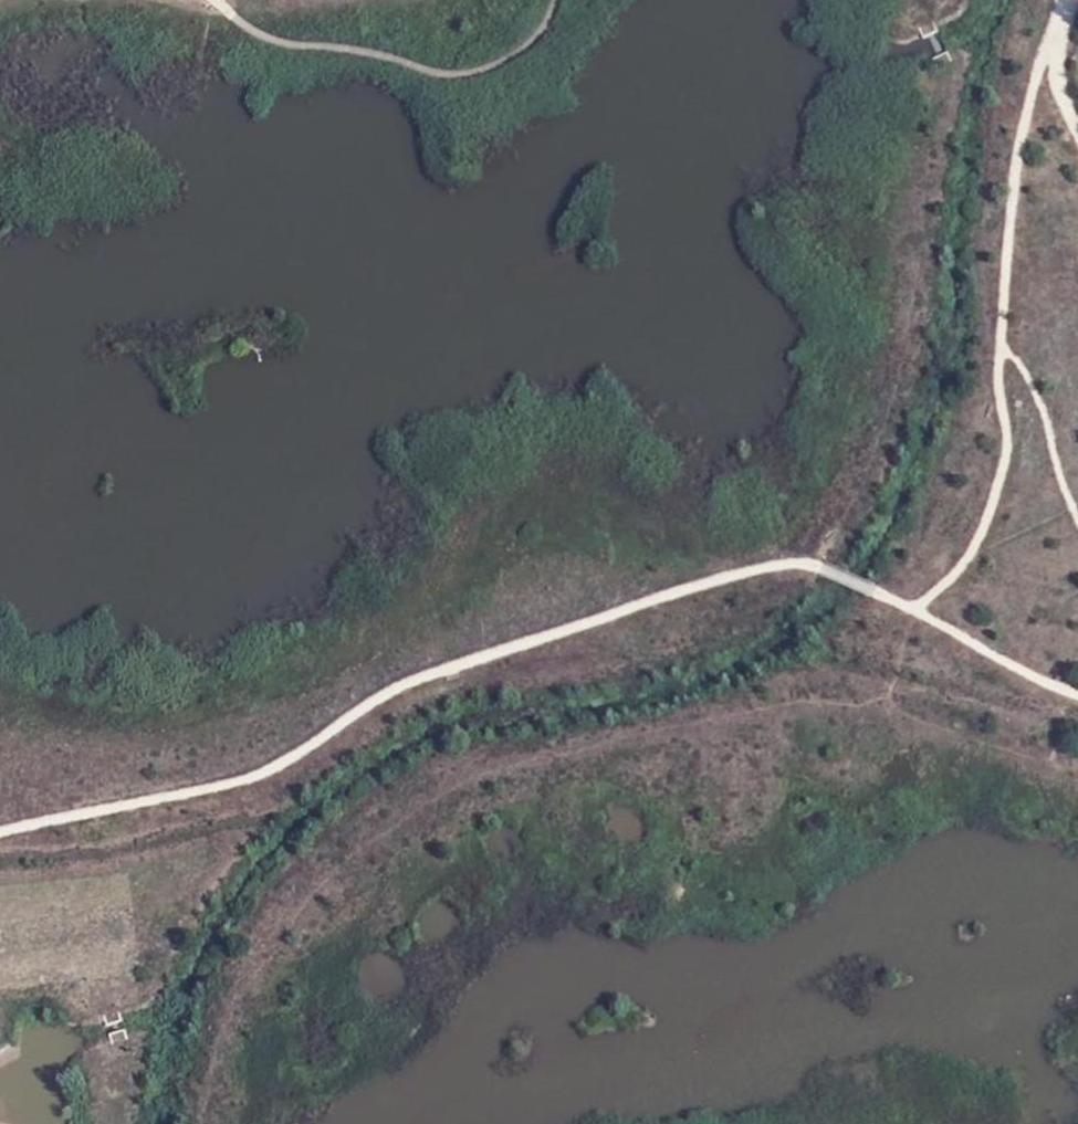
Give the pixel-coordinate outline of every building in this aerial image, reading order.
[(8,1053),(3,1029),(0,1030),(0,1055),(8,1053)]
